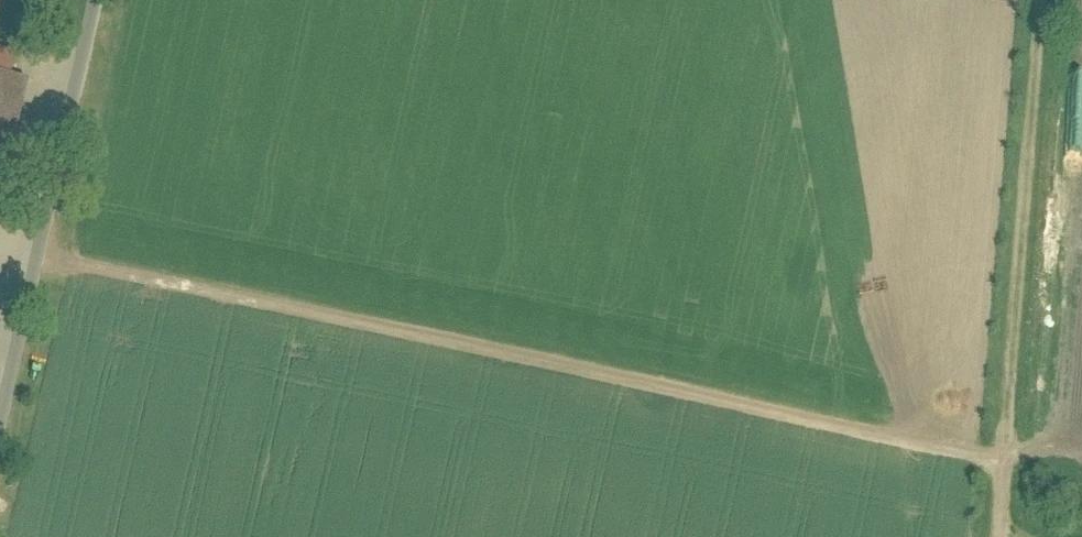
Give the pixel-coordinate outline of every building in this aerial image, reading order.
[(6,6),(49,16),(53,0),(8,0),(6,6)] [(34,83),(16,78),(22,53),(0,48),(0,228),(34,83)] [(1065,164),(1081,165),(1081,68),(1071,68),(1065,164)]
